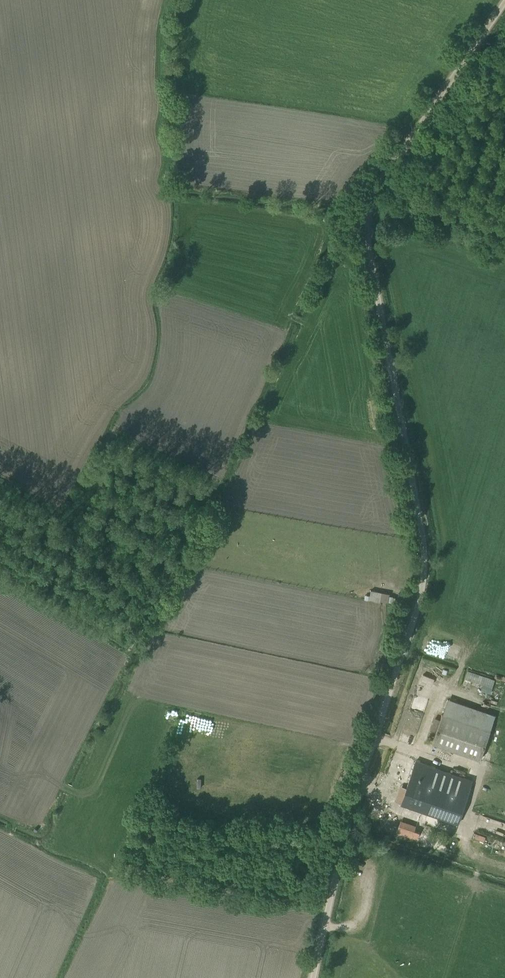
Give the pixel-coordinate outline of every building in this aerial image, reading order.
[(389,594),(371,590),(369,598),(394,603),(395,597),(389,596),(389,594)] [(399,606),(392,605),(390,612),(398,613),(399,606)] [(447,650),(446,658),(457,659),(457,657),(453,656),(453,651),(447,650)] [(494,679),(467,670),(464,678),(492,687),(494,679)] [(495,715),(447,698),(432,743),(479,759),(484,744),(489,745),(494,731),(489,730),(495,715)] [(449,772),(416,760),(400,803),(457,823),(472,780),(463,776),(466,770),(456,766),(455,769),(450,767),(449,772)] [(401,817),(396,831),(412,837),(417,823),(401,817)]
